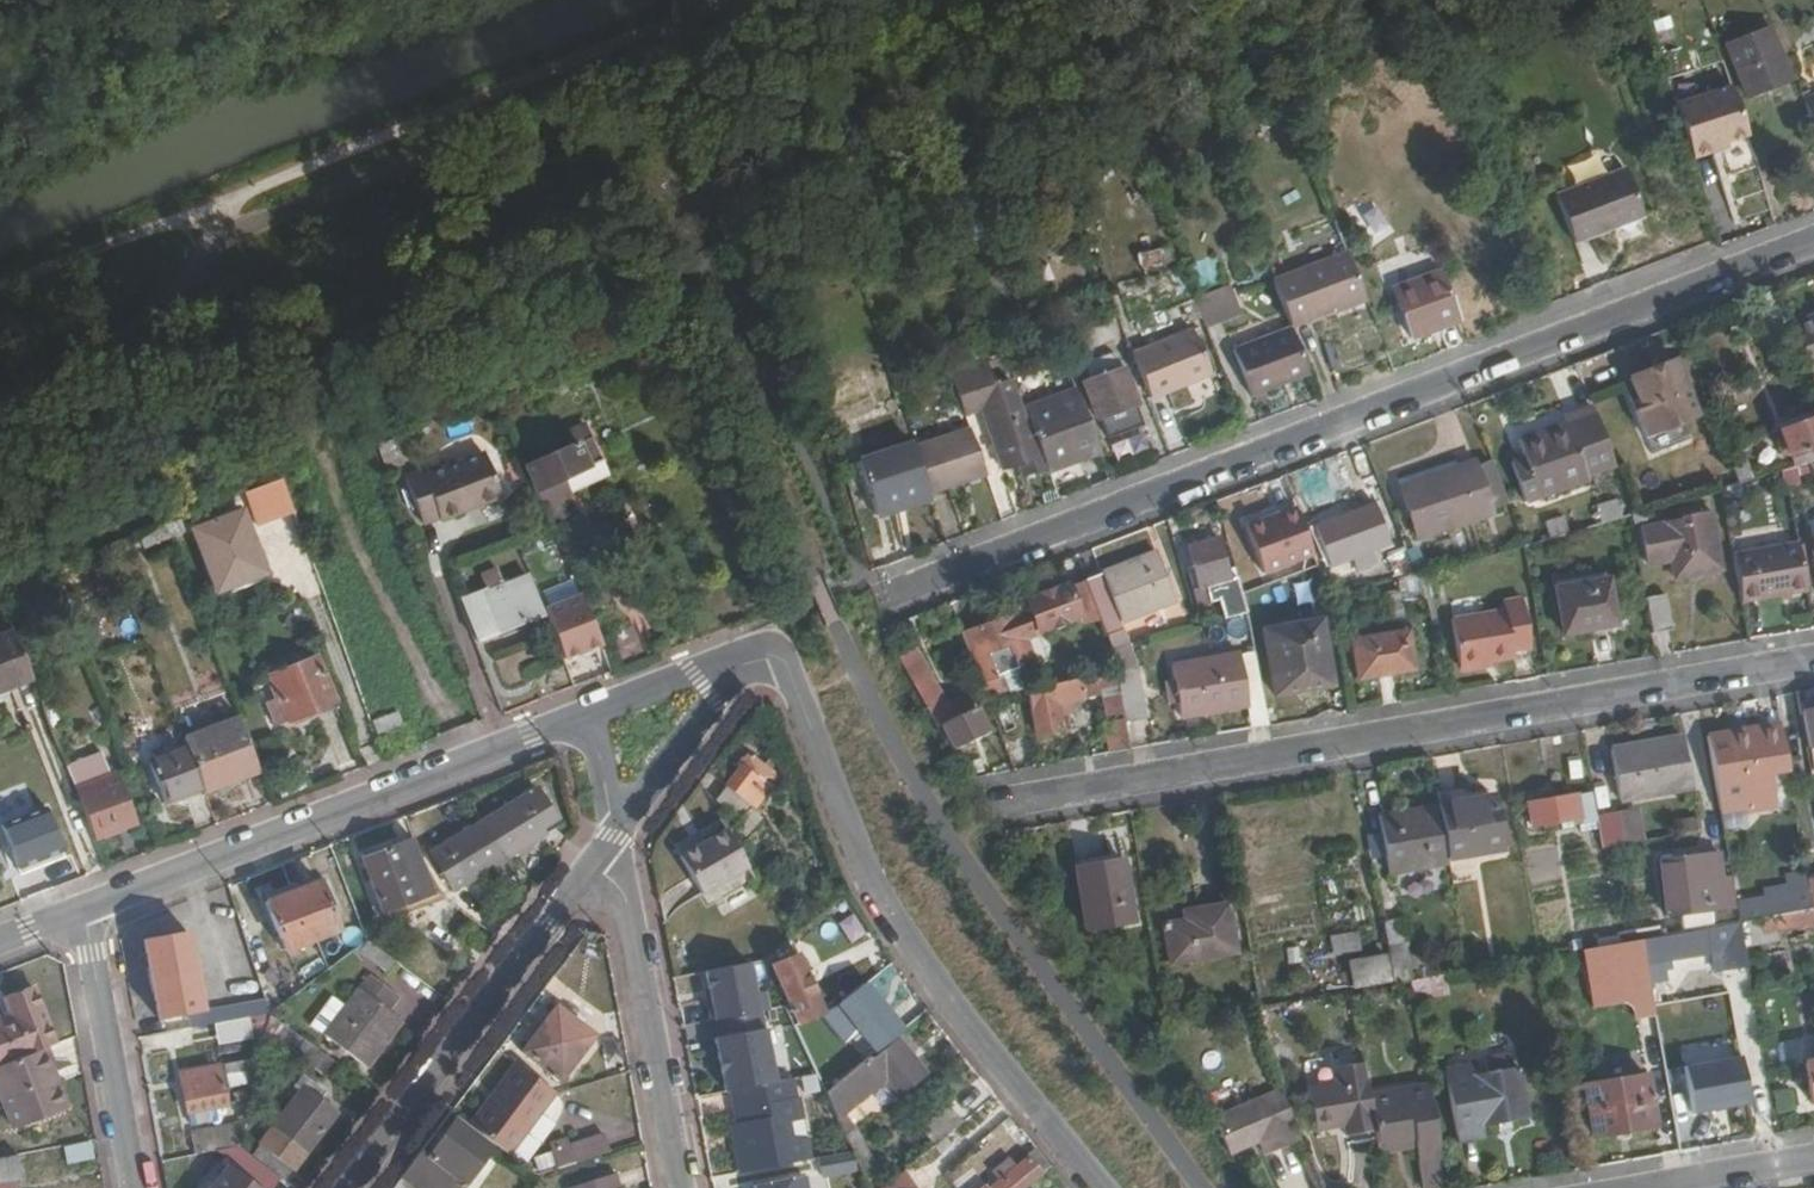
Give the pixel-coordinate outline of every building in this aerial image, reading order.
[(1774,29),(1726,45),(1745,99),(1793,83),(1774,29)] [(1732,87),(1677,104),(1694,160),(1749,142),(1732,87)] [(1801,103),(1813,136),(1813,98),(1801,103)] [(1641,222),(1624,174),(1553,202),(1570,249),(1641,222)] [(1142,271),(1173,262),(1169,246),(1138,255),(1142,271)] [(1453,320),(1435,270),(1388,287),(1406,337),(1453,320)] [(1353,320),(1336,274),(1276,297),(1287,326),(1293,342),(1353,320)] [(1237,313),(1227,287),(1193,300),(1203,326),(1237,313)] [(1789,323),(1807,371),(1813,368),(1813,313),(1789,323)] [(1219,369),(1203,326),(1130,353),(1146,396),(1219,369)] [(1293,342),(1287,326),(1231,347),(1249,394),(1305,375),(1293,342)] [(1141,425),(1119,370),(1116,370),(1111,356),(1082,367),(1085,374),(1076,378),(1101,441),(1141,425)] [(1013,412),(993,361),(946,378),(961,417),(975,412),(998,470),(1038,453),(1021,409),(1013,412)] [(1694,415),(1674,364),(1630,381),(1639,406),(1631,410),(1641,435),(1694,415)] [(1097,451),(1073,389),(1021,409),(1038,453),(1045,471),(1097,451)] [(1811,401),(1772,417),(1773,422),(1767,428),(1772,441),(1781,441),(1783,448),(1813,436),(1813,410),(1811,401)] [(1611,470),(1590,408),(1562,418),(1564,423),(1515,439),(1521,458),(1510,462),(1523,503),(1582,483),(1581,479),(1611,470)] [(983,476),(965,428),(910,449),(925,489),(928,497),(983,476)] [(910,449),(907,443),(854,463),(874,518),(894,510),(892,502),(925,489),(910,449)] [(577,446),(524,468),(549,526),(602,503),(577,446)] [(438,526),(503,501),(482,453),(422,476),(420,471),(404,478),(423,528),(437,523),(438,526)] [(1492,510),(1476,461),(1400,487),(1417,537),(1492,510)] [(268,506),(285,500),(279,482),(261,489),(268,506)] [(1600,521),(1620,516),(1617,499),(1596,503),(1600,521)] [(1369,549),(1388,542),(1373,504),(1316,526),(1329,564),(1351,556),(1356,569),(1373,563),(1369,549)] [(1298,505),(1246,524),(1265,576),(1317,557),(1298,505)] [(1718,568),(1707,510),(1668,517),(1667,522),(1641,527),(1648,567),(1671,563),(1672,566),(1689,563),(1690,573),(1718,568)] [(220,593),(268,574),(246,515),(197,533),(220,593)] [(526,540),(532,555),(550,549),(545,533),(526,540)] [(1246,612),(1233,569),(1225,571),(1215,537),(1186,546),(1193,571),(1188,574),(1196,605),(1221,599),(1226,618),(1246,612)] [(1415,576),(1401,541),(1386,548),(1398,578),(1415,576)] [(1803,590),(1795,543),(1731,553),(1740,600),(1803,590)] [(1171,602),(1154,553),(1084,580),(1110,650),(1127,646),(1119,622),(1171,602)] [(1448,583),(1446,568),(1426,574),(1429,587),(1448,583)] [(460,601),(476,640),(496,633),(496,632),(541,615),(526,577),(504,586),(498,571),(480,577),(486,592),(460,601)] [(1611,622),(1604,580),(1552,589),(1559,631),(1611,622)] [(548,602),(574,594),(569,581),(544,589),(548,602)] [(1030,662),(1027,651),(1038,647),(1032,633),(1079,616),(1067,584),(1019,601),(1021,609),(959,633),(977,681),(1030,662)] [(1667,630),(1661,594),(1641,597),(1647,633),(1667,630)] [(1528,648),(1519,598),(1498,601),(1499,607),(1448,615),(1457,667),(1509,658),(1510,651),(1528,648)] [(1329,687),(1318,622),(1263,632),(1274,697),(1329,687)] [(624,668),(647,659),(634,625),(611,634),(624,668)] [(1412,667),(1405,628),(1347,638),(1354,677),(1412,667)] [(16,634),(0,640),(0,694),(34,681),(16,634)] [(583,684),(612,673),(597,639),(568,651),(583,684)] [(282,706),(287,721),(335,702),(314,651),(292,659),(294,666),(270,675),(282,706)] [(1245,705),(1236,655),(1170,667),(1178,716),(1245,705)] [(940,710),(916,667),(903,674),(935,731),(939,729),(952,751),(985,733),(972,710),(960,717),(951,704),(940,710)] [(1144,719),(1136,671),(1114,674),(1116,683),(1123,723),(1144,719)] [(1065,700),(1101,694),(1106,723),(1102,724),(1107,754),(1127,750),(1123,723),(1116,683),(1112,683),(1110,674),(1025,690),(1034,736),(1058,732),(1055,712),(1067,711),(1065,700)] [(1811,702),(1813,709),(1799,711),(1806,747),(1813,745),(1813,702),(1811,702)] [(288,722),(287,721),(282,706),(272,710),(278,726),(288,722)] [(377,724),(382,736),(403,728),(398,716),(377,724)] [(257,764),(240,720),(185,741),(188,750),(203,789),(205,793),(234,783),(231,774),(257,764)] [(1786,766),(1778,720),(1761,723),(1760,720),(1725,727),(1730,756),(1710,759),(1718,807),(1772,798),(1768,769),(1786,766)] [(1689,788),(1680,738),(1610,750),(1618,799),(1689,788)] [(203,789),(188,750),(152,764),(167,803),(203,789)] [(102,754),(68,768),(76,789),(110,776),(102,754)] [(752,758),(728,787),(752,806),(756,810),(780,782),(752,758)] [(234,783),(260,773),(257,764),(231,774),(234,783)] [(76,789),(95,838),(133,823),(114,774),(110,776),(76,789)] [(752,806),(728,787),(717,800),(741,819),(752,806)] [(540,793),(524,803),(542,832),(557,822),(540,793)] [(1590,818),(1586,793),(1525,803),(1529,828),(1590,818)] [(1,825),(35,812),(28,795),(0,806),(0,822),(1,825)] [(1498,850),(1490,796),(1436,806),(1445,858),(1498,850)] [(485,827),(508,864),(547,840),(542,832),(524,803),(485,827)] [(1445,858),(1436,806),(1377,815),(1387,867),(1445,858)] [(1621,844),(1614,806),(1594,810),(1600,847),(1621,844)] [(35,812),(1,825),(11,849),(19,868),(63,851),(46,808),(35,812)] [(542,832),(547,840),(562,830),(557,822),(542,832)] [(1,825),(0,825),(0,841),(4,852),(11,849),(1,825)] [(470,887),(508,864),(485,827),(447,851),(470,887)] [(754,869),(730,831),(685,859),(708,897),(754,869)] [(424,901),(404,848),(366,863),(386,916),(424,901)] [(470,887),(447,851),(433,859),(456,896),(470,887)] [(1731,907),(1726,873),(1717,874),(1714,851),(1658,860),(1667,917),(1731,907)] [(1129,922),(1119,863),(1069,871),(1080,930),(1129,922)] [(1811,909),(1807,885),(1792,888),(1796,912),(1811,909)] [(286,954),(299,949),(317,942),(340,933),(321,886),(267,907),(286,954)] [(1774,916),(1771,897),(1735,904),(1738,923),(1774,916)] [(1232,951),(1225,905),(1192,910),(1194,923),(1161,928),(1162,940),(1167,939),(1169,962),(1232,951)] [(1813,929),(1813,909),(1811,909),(1796,912),(1774,916),(1738,923),(1742,946),(1776,941),(1774,935),(1813,929)] [(1403,945),(1399,922),(1379,925),(1389,985),(1407,982),(1400,947),(1403,945)] [(1742,946),(1738,923),(1723,925),(1730,968),(1745,966),(1742,946)] [(1710,955),(1706,931),(1641,942),(1647,977),(1671,973),(1670,963),(1710,955)] [(1329,935),(1331,954),(1360,951),(1358,932),(1329,935)] [(186,1032),(273,1017),(266,999),(204,1010),(189,933),(147,943),(165,1036),(186,1032)] [(1641,942),(1641,940),(1581,951),(1585,971),(1634,963),(1635,971),(1623,974),(1632,1024),(1655,1021),(1647,977),(1641,942)] [(317,942),(299,949),(304,961),(322,954),(317,942)] [(397,965),(371,945),(364,956),(390,975),(397,965)] [(777,966),(810,1044),(834,1034),(800,956),(777,966)] [(703,972),(715,1024),(766,1012),(754,960),(703,972)] [(1446,973),(1411,982),(1416,1002),(1451,993),(1446,973)] [(365,976),(342,1009),(322,1039),(334,1047),(328,1055),(339,1063),(345,1055),(367,1069),(400,1021),(386,1012),(396,998),(365,976)] [(57,1047),(36,989),(6,999),(12,1017),(0,1021),(0,1069),(45,1051),(57,1047)] [(322,1039),(342,1009),(327,999),(307,1028),(322,1039)] [(860,1022),(872,1044),(906,1025),(893,1004),(860,1022)] [(525,1056),(561,1084),(597,1040),(561,1011),(525,1056)] [(337,1065),(273,1017),(264,1056),(275,1064),(283,1046),(327,1079),(337,1065)] [(189,1053),(186,1032),(165,1036),(157,1037),(159,1058),(189,1053)] [(903,1041),(831,1099),(836,1110),(848,1136),(855,1131),(851,1118),(893,1083),(902,1094),(925,1076),(910,1057),(913,1054),(903,1041)] [(45,1051),(0,1069),(0,1073),(20,1129),(60,1114),(47,1078),(54,1076),(45,1051)] [(228,1087),(248,1085),(246,1061),(226,1063),(228,1087)] [(1801,1063),(1809,1104),(1813,1103),(1813,1061),(1801,1063)] [(1367,1098),(1361,1062),(1335,1067),(1338,1083),(1309,1088),(1315,1129),(1344,1125),(1345,1134),(1373,1130),(1367,1098)] [(472,1129),(506,1155),(553,1093),(518,1068),(472,1129)] [(1523,1117),(1516,1072),(1469,1080),(1467,1069),(1444,1074),(1455,1138),(1477,1135),(1476,1124),(1523,1117)] [(189,1093),(228,1086),(225,1070),(186,1077),(189,1093)] [(1650,1125),(1641,1073),(1580,1083),(1584,1113),(1570,1116),(1574,1138),(1650,1125)] [(47,1078),(60,1114),(67,1112),(54,1076),(47,1078)] [(263,1147),(264,1147),(297,1172),(299,1173),(340,1118),(323,1105),(328,1098),(310,1084),(263,1147)] [(232,1106),(228,1086),(189,1093),(193,1113),(232,1106)] [(1426,1088),(1367,1098),(1373,1130),(1376,1148),(1412,1142),(1420,1187),(1424,1187),(1443,1185),(1426,1088)] [(1301,1142),(1278,1091),(1214,1121),(1232,1156),(1259,1145),(1265,1157),(1301,1142)] [(1696,1149),(1684,1091),(1667,1093),(1677,1152),(1696,1149)] [(831,1099),(828,1092),(730,1116),(734,1132),(807,1116),(836,1110),(831,1099)] [(937,1146),(965,1124),(951,1107),(923,1129),(937,1146)] [(807,1116),(821,1187),(872,1187),(848,1136),(836,1110),(807,1116)] [(403,1181),(412,1187),(469,1187),(496,1153),(459,1125),(432,1160),(423,1154),(403,1181)] [(197,1157),(243,1149),(240,1129),(194,1139),(197,1157)] [(584,1151),(590,1168),(624,1156),(618,1139),(584,1151)] [(949,1142),(936,1153),(942,1161),(956,1150),(949,1142)] [(93,1162),(90,1143),(55,1150),(59,1169),(93,1162)] [(264,1147),(255,1158),(289,1183),(297,1172),(264,1147)] [(14,1183),(24,1181),(19,1158),(0,1161),(0,1187),(15,1187),(14,1183)] [(1042,1177),(1029,1161),(1018,1170),(1011,1162),(994,1176),(1001,1184),(995,1187),(1028,1187),(1042,1177)] [(231,1170),(217,1187),(254,1187),(231,1170)] [(905,1171),(883,1187),(916,1187),(905,1171)] [(619,1179),(590,1187),(622,1187),(619,1179)]
